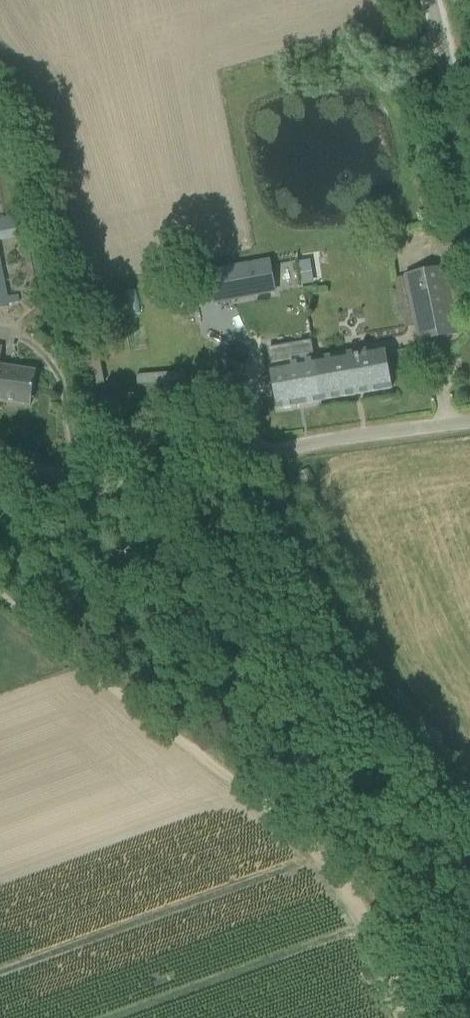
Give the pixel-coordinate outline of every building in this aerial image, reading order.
[(8,298),(0,255),(0,306),(12,303),(12,304),(18,303),(16,296),(8,298)] [(249,265),(209,272),(214,304),(255,296),(249,265)] [(445,269),(405,278),(405,279),(411,310),(415,328),(418,342),(438,337),(458,333),(449,291),(445,269)] [(322,402),(391,390),(384,348),(314,360),(322,402)] [(278,410),(322,402),(314,360),(270,368),(278,410)] [(30,406),(36,372),(0,367),(0,401),(30,406)]
